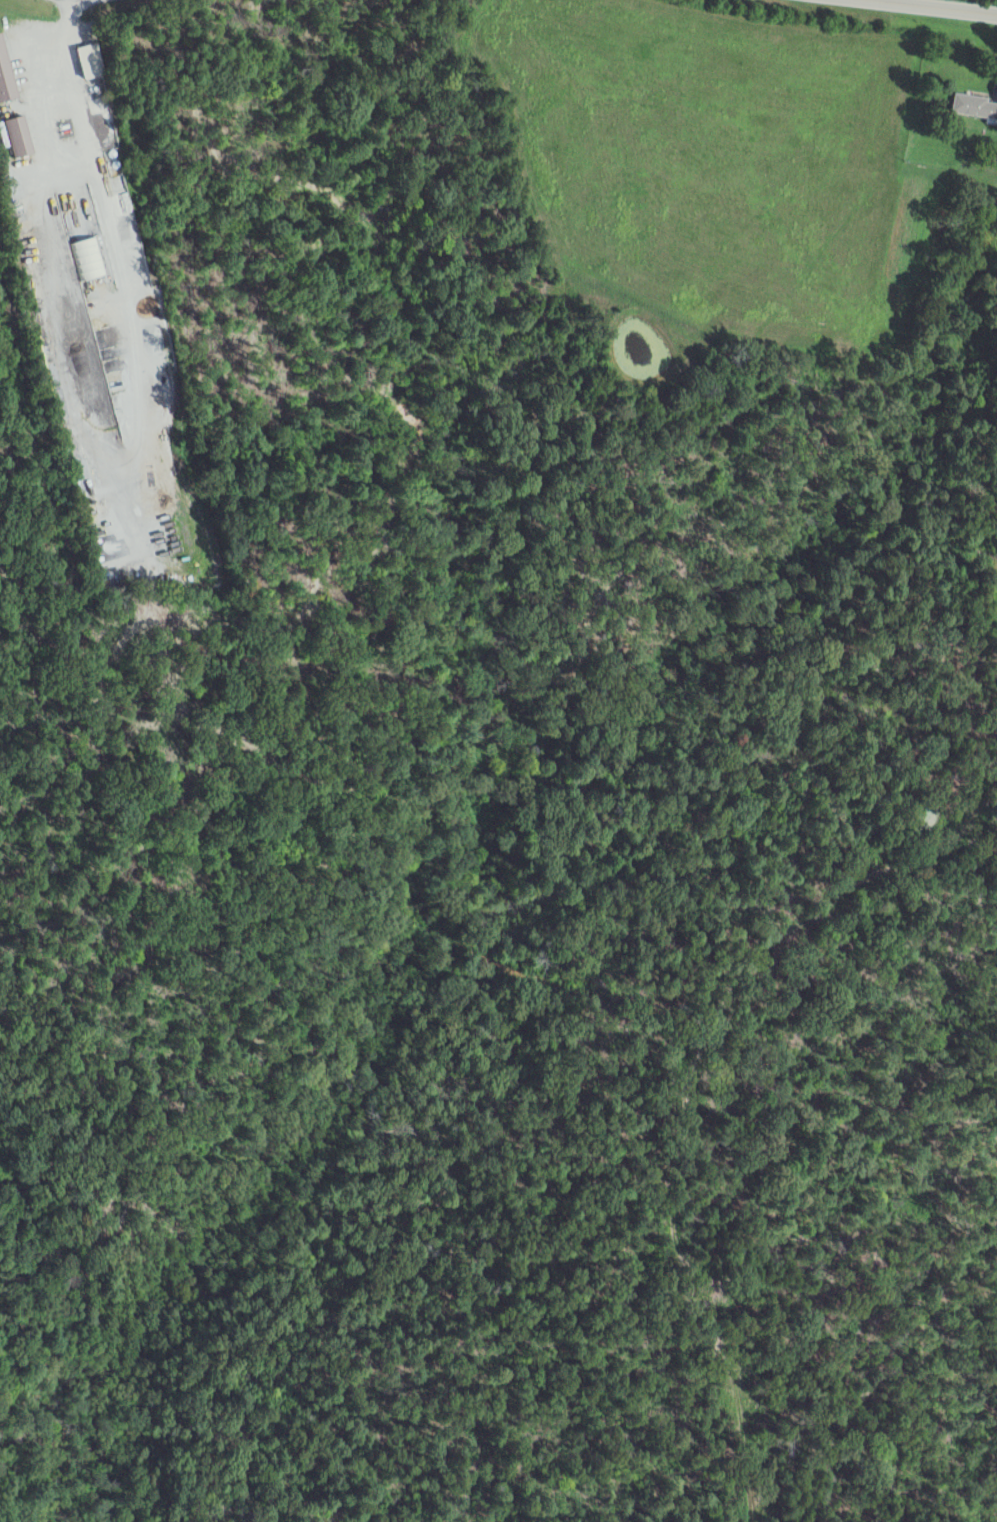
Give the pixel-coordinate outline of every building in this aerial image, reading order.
[(3,32),(0,32),(0,102),(21,96),(3,32)] [(107,73),(98,42),(77,48),(86,79),(107,73)] [(955,92),(952,112),(996,118),(996,103),(988,101),(988,97),(955,92)] [(36,153),(25,114),(5,119),(15,158),(36,153)] [(79,281),(105,275),(95,237),(69,243),(79,281)]
